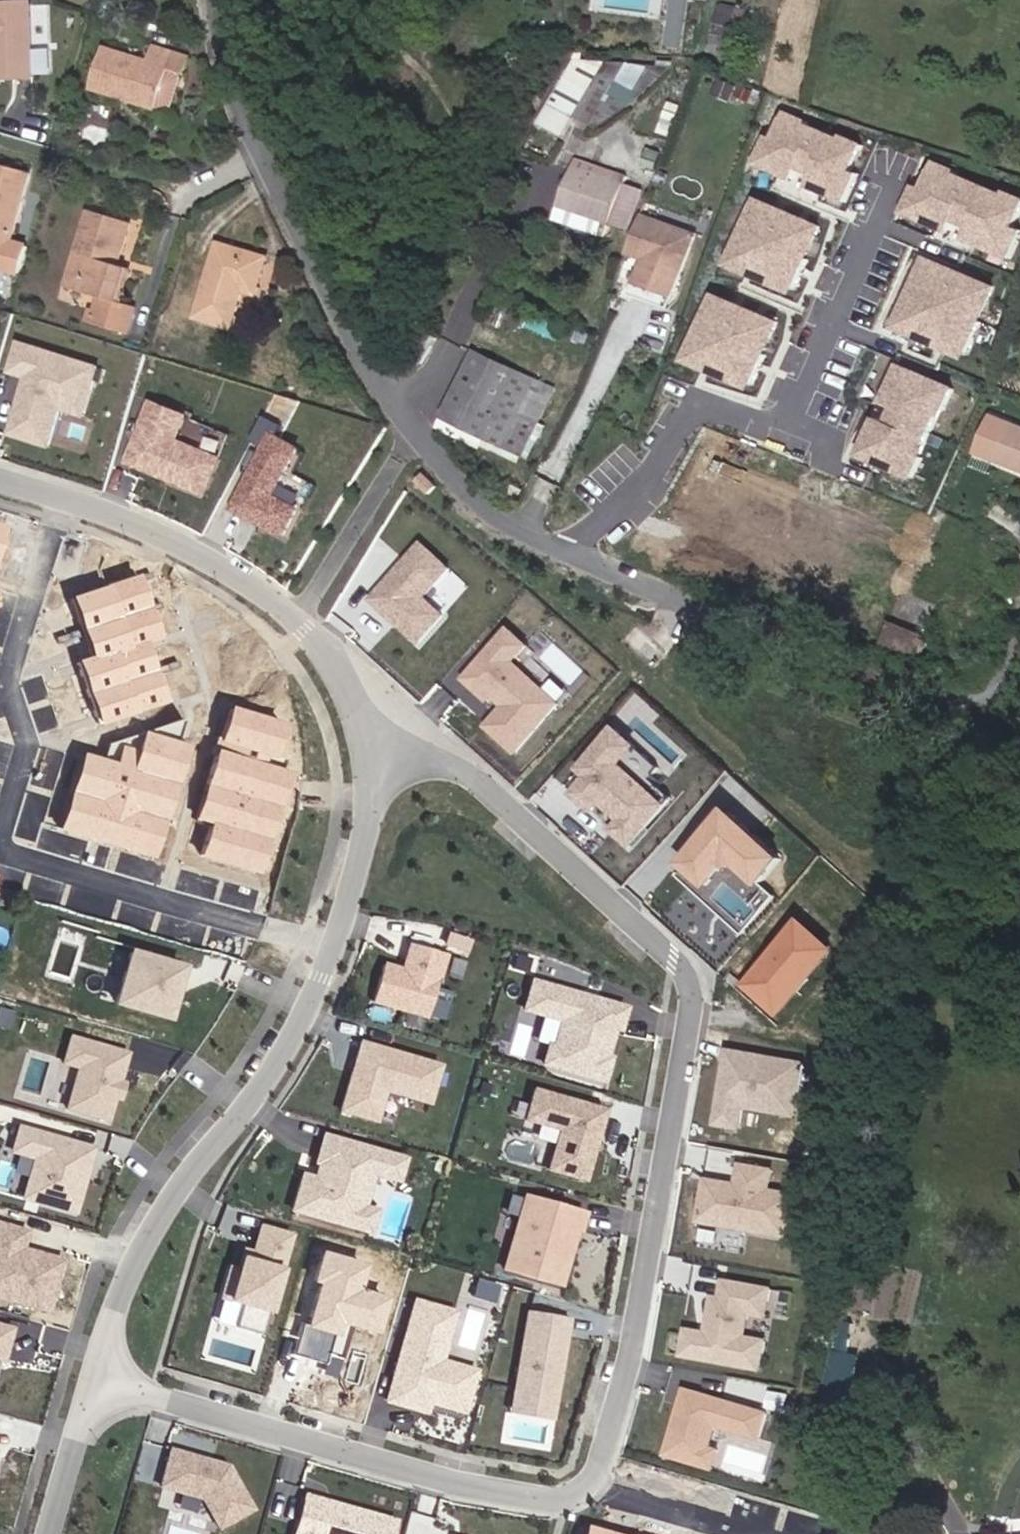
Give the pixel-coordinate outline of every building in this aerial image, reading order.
[(30,3),(0,5),(0,80),(34,78),(30,3)] [(730,37),(736,9),(720,6),(714,34),(730,37)] [(727,49),(730,37),(714,34),(712,46),(727,49)] [(173,109),(183,79),(181,73),(185,75),(190,59),(152,47),(147,62),(102,49),(92,83),(116,91),(118,85),(133,90),(130,100),(158,108),(169,111),(173,109)] [(601,130),(637,103),(673,63),(651,63),(630,102),(595,84),(577,118),(601,130)] [(630,102),(651,63),(607,63),(595,84),(630,102)] [(116,91),(92,83),(91,88),(130,100),(133,90),(118,85),(116,91)] [(751,102),(756,92),(742,87),(738,97),(751,102)] [(567,137),(577,118),(551,105),(542,124),(567,137)] [(773,137),(767,135),(754,166),(794,182),(798,172),(811,177),(807,188),(847,205),(859,174),(852,171),(863,144),(842,136),(840,139),(807,125),(809,121),(784,111),(773,137)] [(657,170),(662,155),(653,152),(648,167),(657,170)] [(913,187),(901,216),(948,236),(951,231),(963,236),(960,243),(1011,265),(1019,244),(1019,229),(1016,227),(1019,217),(1019,196),(1005,190),(1003,194),(955,174),(958,167),(933,156),(919,188),(913,187)] [(632,177),(580,160),(577,167),(629,185),(632,177)] [(0,165),(0,269),(20,274),(28,247),(11,242),(30,173),(0,165)] [(616,226),(629,185),(577,167),(564,209),(616,226)] [(633,232),(647,191),(629,185),(616,226),(633,232)] [(823,227),(755,197),(724,267),(793,297),(823,227)] [(616,226),(564,209),(560,221),(612,238),(616,226)] [(118,265),(131,223),(89,210),(70,274),(86,278),(82,291),(102,297),(95,322),(125,331),(133,306),(119,302),(129,269),(118,265)] [(678,296),(699,237),(648,218),(635,255),(650,260),(642,283),(678,296)] [(232,329),(244,291),(257,295),(268,258),(219,244),(197,318),(232,329)] [(997,287),(924,256),(892,332),(965,363),(997,287)] [(82,291),(86,278),(70,274),(66,287),(82,291)] [(673,310),(678,296),(642,283),(636,282),(632,296),(673,310)] [(781,323),(712,293),(682,363),(750,393),(781,323)] [(424,365),(439,338),(428,332),(413,359),(424,365)] [(105,367),(19,340),(9,373),(27,379),(10,436),(53,450),(63,416),(87,423),(105,367)] [(489,439),(521,372),(476,351),(444,418),(489,439)] [(954,387),(896,362),(877,406),(890,411),(886,421),(876,417),(858,459),(913,482),(954,387)] [(527,457),(558,389),(521,372),(489,439),(527,457)] [(191,416),(151,400),(125,464),(209,497),(224,458),(181,441),(191,416)] [(1010,425),(996,461),(1019,470),(1019,429),(1010,425)] [(300,447),(272,432),(231,512),(285,540),(302,508),(275,494),(300,447)] [(440,491),(428,478),(420,485),(432,498),(440,491)] [(454,571),(423,543),(370,600),(419,646),(448,615),(429,598),(454,571)] [(924,640),(925,636),(893,623),(883,648),(915,661),(917,656),(924,640)] [(530,647),(507,626),(459,679),(488,705),(494,699),(503,707),(485,728),(516,755),(562,704),(516,663),(530,647)] [(924,659),(931,643),(924,640),(917,656),(924,659)] [(623,734),(613,725),(573,769),(582,777),(568,793),(591,814),(600,804),(620,821),(611,831),(630,847),(667,806),(620,765),(637,746),(627,738),(623,734)] [(783,859),(723,809),(674,867),(705,892),(722,871),(734,871),(757,890),(783,859)] [(834,952),(797,920),(740,987),(778,1018),(834,952)] [(472,939),(450,932),(446,946),(467,953),(472,939)] [(448,955),(408,943),(401,968),(384,963),(373,1003),(428,1018),(439,980),(441,981),(448,955)] [(201,966),(141,948),(123,1005),(184,1024),(201,966)] [(629,1005),(530,977),(520,1013),(559,1024),(553,1045),(549,1043),(542,1067),(606,1085),(614,1056),(609,1055),(615,1033),(621,1034),(629,1005)] [(141,1052),(79,1033),(70,1065),(85,1070),(73,1108),(120,1122),(126,1101),(130,1102),(136,1082),(132,1081),(141,1052)] [(441,1064),(357,1041),(337,1113),(377,1125),(385,1095),(429,1107),(441,1064)] [(808,1059),(725,1046),(712,1127),(744,1132),(747,1110),(799,1118),(808,1059)] [(606,1110),(532,1089),(522,1122),(555,1132),(543,1170),(584,1182),(606,1110)] [(106,1147),(26,1124),(18,1153),(41,1160),(30,1200),(87,1216),(106,1147)] [(308,1176),(294,1173),(283,1214),(365,1236),(372,1210),(361,1207),(368,1179),(393,1185),(401,1158),(315,1135),(306,1166),(310,1167),(308,1176)] [(699,1176),(692,1226),(782,1241),(788,1186),(770,1183),(773,1168),(734,1162),(730,1179),(699,1176)] [(580,1214),(517,1196),(495,1271),(557,1289),(580,1214)] [(4,1221),(0,1236),(0,1297),(61,1314),(77,1259),(34,1246),(39,1231),(4,1221)] [(294,1232),(257,1222),(249,1247),(243,1245),(239,1257),(236,1257),(223,1303),(241,1308),(236,1327),(257,1333),(276,1268),(283,1270),(294,1232)] [(372,1263),(325,1250),(315,1282),(323,1285),(311,1327),(337,1334),(332,1351),(343,1355),(351,1325),(382,1335),(393,1297),(366,1290),(372,1263)] [(724,1276),(720,1294),(714,1293),(707,1332),(688,1328),(682,1356),(765,1372),(771,1340),(749,1336),(752,1318),(770,1321),(776,1286),(724,1276)] [(453,1313),(408,1299),(376,1405),(421,1418),(424,1407),(458,1417),(472,1372),(438,1361),(453,1313)] [(573,1319),(528,1311),(511,1410),(556,1418),(573,1319)] [(0,1320),(0,1358),(15,1363),(25,1327),(0,1320)] [(843,1393),(848,1359),(829,1356),(824,1391),(843,1393)] [(774,1410),(684,1386),(665,1458),(717,1472),(722,1451),(715,1447),(720,1429),(765,1441),(774,1410)] [(229,1461),(169,1445),(158,1486),(204,1498),(198,1520),(219,1526),(254,1507),(229,1461)] [(1001,1500),(1007,1476),(994,1473),(989,1497),(1001,1500)] [(273,1514),(267,1533),(393,1533),(399,1515),(302,1485),(291,1520),(273,1514)]
